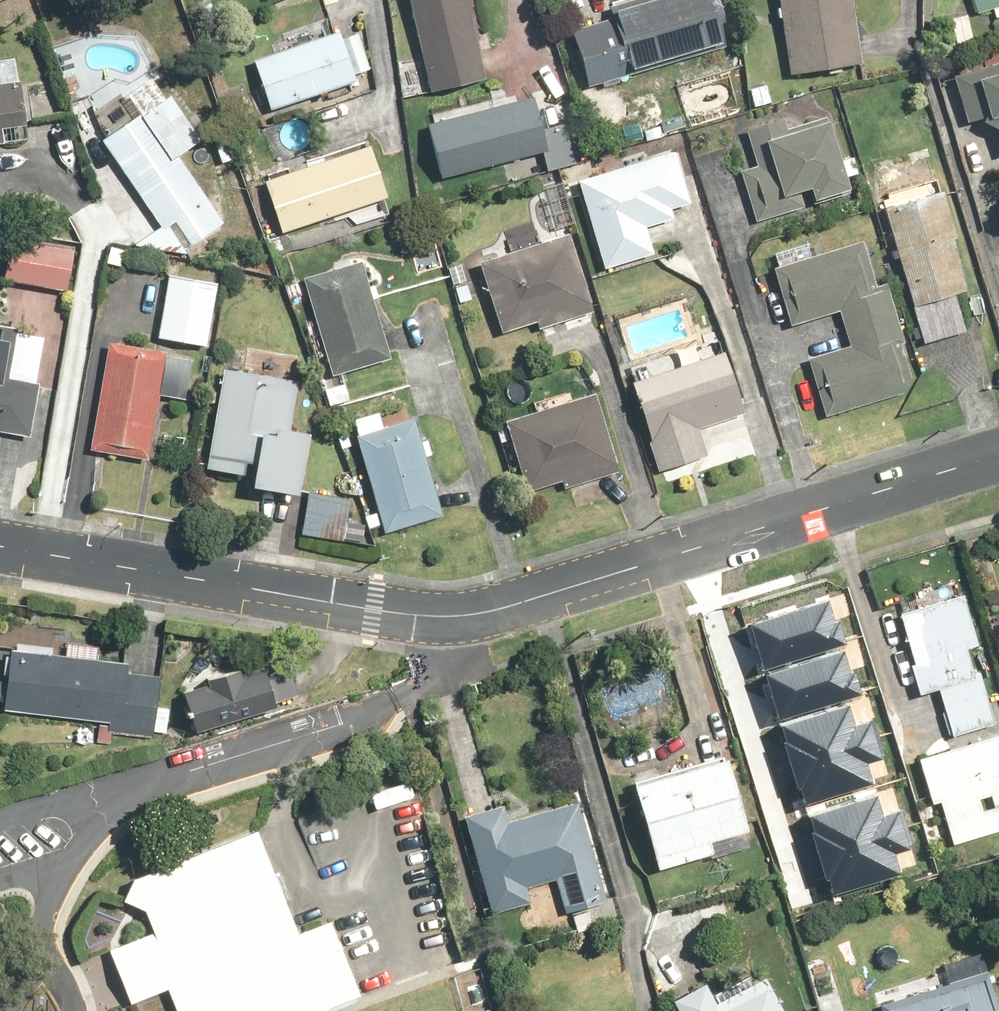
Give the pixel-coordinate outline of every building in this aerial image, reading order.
[(473,0),(415,0),(433,88),(489,77),(473,0)] [(611,3),(613,10),(574,22),(594,86),(729,44),(715,0),(619,0),(611,3)] [(794,75),(868,65),(859,0),(785,0),(794,75)] [(995,8),(998,19),(998,0),(971,0),(976,15),(995,8)] [(363,32),(349,36),(348,32),(260,60),(275,109),(363,82),(361,75),(375,71),(363,32)] [(23,86),(20,57),(0,59),(0,145),(26,143),(24,127),(34,126),(29,85),(23,86)] [(188,254),(195,248),(229,226),(183,156),(211,137),(180,91),(168,99),(154,77),(129,94),(143,115),(100,145),(113,164),(119,159),(164,226),(134,246),(188,254)] [(986,80),(997,121),(998,120),(998,77),(986,80)] [(537,99),(501,108),(498,96),(438,110),(440,122),(435,123),(447,177),(524,159),(527,172),(549,167),(550,174),(580,167),(569,123),(544,129),(537,99)] [(848,157),(838,120),(810,127),(809,124),(792,128),(790,120),(751,130),(760,164),(743,168),(758,224),(797,214),(793,198),(818,192),(821,204),(858,195),(854,178),(862,176),(856,155),(848,157)] [(269,178),(286,232),(393,198),(376,144),(269,178)] [(681,151),(582,180),(608,268),(658,254),(651,227),(678,219),(675,209),(696,203),(681,151)] [(957,239),(963,238),(950,191),(890,209),(929,344),(970,332),(960,294),(972,290),(957,239)] [(541,321),(545,331),(599,312),(573,233),(485,262),(509,332),(541,321)] [(920,387),(906,345),(914,342),(892,280),(884,283),(868,237),(819,254),(814,240),(778,253),(783,267),(777,269),(797,327),(842,311),(853,343),(809,359),(830,419),(920,387)] [(80,247),(11,239),(6,284),(76,291),(80,247)] [(396,361),(364,260),(306,279),(338,379),(396,361)] [(212,349),(222,283),(171,275),(161,342),(212,349)] [(18,327),(7,325),(0,324),(0,432),(38,439),(47,383),(33,380),(38,350),(38,349),(38,348),(37,347),(37,346),(37,345),(37,344),(37,343),(36,342),(36,341),(36,340),(35,340),(35,339),(34,338),(34,337),(33,336),(32,335),(31,334),(30,333),(29,332),(28,331),(27,331),(26,330),(25,330),(25,329),(24,329),(23,329),(22,328),(21,328),(20,328),(19,327),(18,327)] [(191,400),(198,357),(110,344),(93,453),(154,462),(164,396),(191,400)] [(754,415),(732,350),(705,359),(700,345),(677,353),(682,367),(633,384),(664,473),(714,455),(706,432),(754,415)] [(211,468),(263,477),(261,488),(307,495),(317,432),(296,428),(303,381),(295,380),(299,360),(248,352),(245,371),(227,369),(211,468)] [(599,392),(567,403),(562,386),(542,393),(548,409),(511,421),(534,493),(565,483),(567,490),(625,471),(599,392)] [(407,406),(358,419),(389,537),(448,521),(421,421),(412,423),(407,406)] [(366,545),(369,525),(354,523),(358,499),(310,492),(309,496),(303,536),(366,545)] [(924,694),(943,689),(954,734),(998,723),(998,720),(987,670),(978,673),(972,647),(981,645),(968,592),(903,608),(924,694)] [(751,627),(764,671),(847,646),(840,622),(835,623),(829,603),(751,627)] [(70,642),(69,655),(12,650),(7,712),(100,720),(98,743),(113,744),(114,736),(158,740),(158,732),(170,733),(172,707),(161,706),(163,676),(132,673),(133,660),(102,658),(103,645),(70,642)] [(766,676),(780,720),(863,696),(856,671),(850,673),(844,653),(766,676)] [(245,665),(210,675),(213,683),(185,690),(197,731),(285,706),(274,669),(248,676),(245,665)] [(780,726),(793,766),(877,740),(871,721),(856,725),(850,704),(780,726)] [(936,802),(944,800),(959,847),(998,834),(998,734),(922,759),(936,802)] [(877,740),(793,766),(805,806),(875,784),(869,762),(882,758),(877,740)] [(637,780),(665,871),(763,841),(735,750),(637,780)] [(810,815),(822,855),(906,830),(900,810),(886,815),(880,793),(810,815)] [(606,887),(585,800),(516,817),(513,803),(469,814),(494,915),(538,904),(534,886),(562,879),(570,913),(611,903),(606,887)] [(132,875),(126,894),(143,904),(152,928),(110,944),(131,1000),(172,985),(181,1010),(306,1010),(356,993),(328,916),(291,929),(254,830),(132,875)] [(906,830),(822,855),(834,896),(905,873),(898,852),(912,847),(906,830)] [(676,1000),(682,1010),(793,1010),(769,967),(717,996),(709,981),(676,1000)] [(994,972),(890,1005),(892,1010),(998,1010),(998,989),(994,972)]
